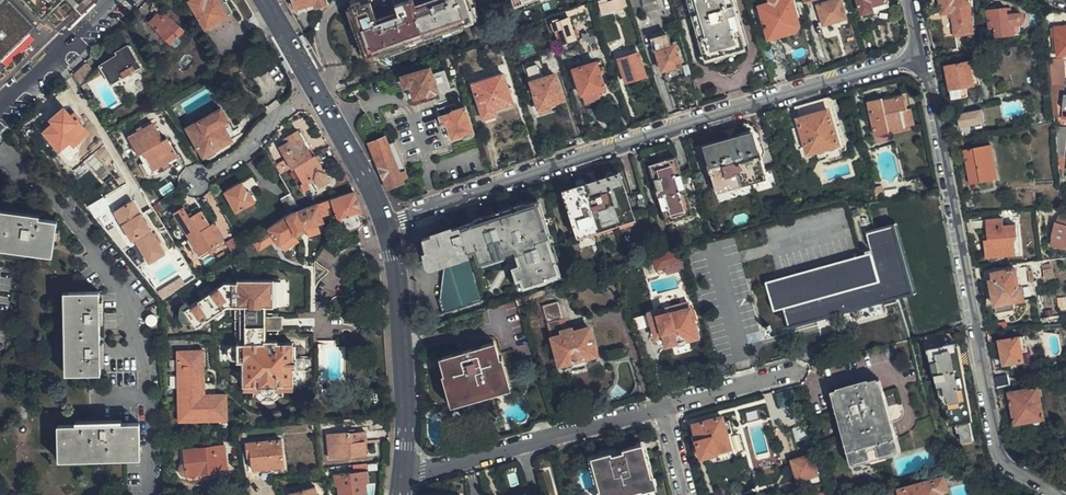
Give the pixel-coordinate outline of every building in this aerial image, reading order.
[(34,26),(10,0),(0,0),(0,57),(34,26)] [(57,0),(30,0),(43,13),(57,0)] [(225,1),(220,3),(218,0),(188,0),(204,28),(232,12),(225,1)] [(314,0),(295,6),(297,12),(315,5),(314,0)] [(462,1),(462,0),(423,0),(414,3),(413,0),(404,0),(393,4),(396,10),(375,17),(369,2),(360,5),(358,1),(350,4),(360,34),(368,57),(378,53),(378,52),(412,40),(458,24),(458,25),(469,21),(462,1)] [(618,0),(606,0),(607,1),(597,3),(600,12),(613,7),(612,5),(619,3),(618,0)] [(729,0),(687,0),(704,56),(742,44),(729,0)] [(791,0),(777,0),(776,0),(768,0),(768,2),(758,5),(767,37),(793,30),(797,23),(791,0)] [(840,0),(833,0),(817,4),(822,23),(845,17),(840,0)] [(886,0),(857,0),(860,13),(888,5),(886,0)] [(941,12),(951,12),(953,32),(971,30),(968,2),(965,0),(939,0),(941,12)] [(583,2),(565,8),(567,15),(585,8),(583,2)] [(1024,19),(1024,17),(1024,14),(1022,13),(1007,14),(1006,6),(986,8),(989,26),(994,26),(995,35),(1015,33),(1014,23),(1021,22),(1023,21),(1024,19)] [(183,29),(171,15),(173,12),(168,7),(157,17),(154,15),(148,22),(169,43),(176,36),(183,29)] [(951,12),(941,12),(943,33),(953,32),(951,12)] [(553,29),(555,29),(558,28),(562,42),(576,38),(575,36),(577,35),(575,28),(573,29),(569,17),(559,20),(559,18),(553,20),(554,22),(551,23),(553,29)] [(1054,26),(1057,54),(1065,54),(1065,25),(1054,26)] [(123,34),(129,31),(126,26),(120,29),(123,34)] [(679,63),(674,44),(666,46),(662,34),(651,37),(661,69),(679,63)] [(100,67),(95,70),(96,72),(83,80),(85,82),(103,72),(110,83),(126,74),(137,67),(139,66),(126,45),(114,52),(116,55),(99,65),(100,67)] [(616,51),(619,58),(636,52),(635,47),(628,50),(627,47),(616,51)] [(636,52),(619,58),(618,59),(625,81),(645,74),(637,52),(636,52)] [(802,74),(812,71),(807,55),(798,58),(802,74)] [(1048,58),(1048,66),(1050,85),(1063,86),(1062,78),(1065,77),(1065,65),(1060,65),(1060,59),(1051,59),(1051,57),(1048,58)] [(436,88),(431,75),(440,73),(435,59),(422,63),(423,66),(401,74),(405,85),(409,84),(410,87),(413,96),(436,88)] [(978,83),(974,59),(970,59),(944,64),(944,66),(950,98),(966,95),(965,86),(978,83)] [(523,65),(528,80),(530,79),(526,67),(535,63),(540,77),(542,76),(537,60),(523,65)] [(96,72),(95,70),(91,72),(84,61),(73,71),(88,97),(92,93),(85,82),(83,80),(96,72)] [(602,86),(594,61),(572,68),(580,93),(602,86)] [(538,106),(549,102),(561,98),(553,72),(542,76),(540,77),(535,63),(526,67),(530,79),(525,81),(527,88),(527,89),(529,96),(533,95),(537,106),(538,106)] [(147,85),(137,67),(126,74),(137,91),(147,85)] [(511,102),(502,73),(472,83),(483,117),(497,113),(495,107),(511,102)] [(1062,93),(1063,86),(1050,85),(1051,95),(1052,104),(1057,104),(1057,93),(1062,93)] [(904,126),(901,110),(906,108),(903,95),(881,100),(880,97),(867,100),(867,102),(875,135),(888,132),(887,130),(904,126)] [(455,108),(452,101),(437,107),(442,124),(446,123),(451,138),(461,135),(463,139),(472,136),(471,132),(473,131),(464,105),(455,108)] [(551,107),(549,102),(538,106),(540,110),(551,107)] [(64,153),(87,132),(77,121),(80,118),(74,113),(71,116),(63,108),(51,119),(53,123),(44,132),(64,153)] [(226,120),(219,108),(212,112),(205,116),(199,119),(198,120),(198,121),(193,124),(186,128),(204,156),(205,156),(207,159),(216,153),(214,150),(230,140),(223,129),(220,123),(226,120)] [(838,143),(828,109),(811,114),(797,117),(799,124),(792,126),(797,144),(805,142),(807,152),(838,143)] [(982,121),(980,110),(956,114),(958,126),(982,121)] [(199,119),(197,115),(190,119),(193,124),(198,121),(198,120),(199,119)] [(229,125),(226,120),(220,123),(223,129),(229,125)] [(127,136),(137,154),(142,152),(162,140),(152,122),(127,136)] [(1054,124),(1056,145),(1065,145),(1065,126),(1054,124)] [(328,181),(309,148),(307,148),(297,130),(286,136),(292,147),(282,153),(291,168),(293,168),(302,183),(312,177),(318,187),(328,181)] [(763,174),(752,131),(747,132),(716,141),(702,145),(714,188),(763,174)] [(369,141),(387,187),(402,181),(401,179),(405,177),(402,170),(398,171),(391,154),(394,153),(391,146),(389,147),(384,136),(369,141)] [(177,155),(166,138),(162,140),(142,152),(153,170),(177,155)] [(995,177),(989,145),(963,149),(969,182),(995,177)] [(692,211),(674,155),(664,158),(648,163),(666,220),(692,211)] [(632,214),(619,173),(582,185),(561,192),(574,233),(632,214)] [(255,202),(249,192),(247,193),(241,183),(224,192),(236,213),(255,202)] [(354,191),(315,205),(320,216),(328,213),(326,207),(332,205),(338,220),(362,211),(354,191)] [(289,214),(300,211),(289,192),(279,198),(289,214)] [(556,269),(542,224),(534,200),(512,207),(468,222),(421,237),(423,243),(427,263),(444,258),(444,267),(440,297),(438,298),(443,311),(477,299),(462,251),(474,248),(478,260),(502,252),(501,250),(513,246),(518,263),(512,266),(517,282),(556,269)] [(163,254),(132,202),(115,213),(131,240),(134,239),(148,263),(163,254)] [(315,205),(300,211),(289,214),(251,239),(255,244),(265,237),(270,243),(275,239),(278,244),(280,243),(294,234),(295,236),(308,230),(307,227),(316,224),(322,222),(320,216),(315,205)] [(209,225),(201,211),(189,216),(183,207),(173,213),(199,255),(224,240),(213,223),(209,225)] [(56,220),(0,212),(0,248),(52,255),(56,220)] [(1057,213),(1055,218),(1048,244),(1065,249),(1065,248),(1065,216),(1057,213)] [(1017,237),(1015,223),(1003,224),(1002,217),(985,219),(987,238),(984,238),(985,254),(1015,252),(1014,237),(1017,237)] [(913,290),(908,274),(892,222),(866,229),(871,249),(856,254),(820,264),(789,273),(766,280),(774,310),(783,308),(789,328),(841,312),(870,303),(913,290)] [(319,233),(316,224),(307,227),(308,230),(311,236),(319,233)] [(294,234),(280,243),(285,251),(299,242),(295,236),(294,234)] [(247,242),(242,245),(237,248),(240,254),(251,247),(247,242)] [(678,246),(661,251),(652,254),(656,268),(663,266),(664,270),(682,264),(678,246)] [(204,270),(208,275),(226,263),(222,258),(204,270)] [(1018,285),(1014,266),(990,270),(992,278),(989,278),(993,301),(1023,297),(1021,284),(1018,285)] [(204,270),(181,285),(184,291),(208,275),(204,270)] [(292,344),(292,342),(278,342),(277,339),(268,340),(267,329),(267,316),(267,306),(278,305),(277,277),(236,278),(236,281),(225,281),(182,309),(184,312),(194,326),(195,328),(227,307),(244,307),(245,344),(237,344),(236,346),(234,346),(228,349),(229,358),(232,361),(237,361),(237,362),(244,362),(244,393),(254,393),(254,397),(258,397),(260,398),(265,399),(270,399),(280,396),(284,396),(284,392),(294,391),(294,377),(293,369),(296,368),(297,358),(293,358),(293,357),(295,356),(295,344),(292,344)] [(546,288),(515,298),(517,303),(524,302),(523,300),(547,292),(546,288)] [(100,374),(98,291),(63,292),(66,375),(100,374)] [(592,348),(586,326),(570,330),(568,327),(560,329),(557,319),(562,318),(558,300),(541,305),(543,310),(549,332),(557,363),(571,359),(593,353),(592,348)] [(691,319),(687,302),(647,312),(654,337),(661,335),(663,344),(696,335),(697,331),(695,323),(691,319)] [(191,327),(194,326),(184,312),(182,315),(181,318),(182,323),(183,325),(185,326),(188,327),(191,327)] [(267,316),(267,329),(285,329),(284,315),(267,316)] [(1024,334),(987,340),(990,355),(1001,354),(1003,362),(1022,358),(1021,348),(1026,347),(1024,334)] [(962,384),(953,340),(942,342),(941,344),(926,346),(927,351),(928,351),(932,372),(933,372),(936,389),(939,389),(941,400),(944,399),(947,417),(953,415),(956,429),(959,429),(960,436),(971,433),(966,404),(962,384)] [(501,383),(497,367),(502,365),(500,356),(494,358),(490,341),(474,345),(441,354),(445,371),(442,372),(440,373),(442,381),(447,380),(452,397),(469,392),(501,383)] [(226,420),(226,394),(202,394),(202,350),(176,350),(177,400),(178,420),(226,420)] [(897,451),(878,380),(868,383),(867,381),(834,390),(853,463),(856,462),(858,464),(894,454),(894,451),(897,451)] [(1043,417),(1038,384),(1009,389),(1014,422),(1043,417)] [(723,422),(721,417),(694,425),(697,434),(699,442),(703,456),(716,453),(716,452),(730,448),(726,434),(731,432),(728,421),(723,422)] [(140,458),(138,422),(57,425),(58,460),(139,458),(140,458)] [(808,437),(807,427),(795,428),(797,439),(808,437)] [(366,455),(365,443),(367,442),(366,432),(349,433),(349,432),(328,435),(330,458),(366,455)] [(285,466),(283,440),(248,443),(249,457),(252,457),(253,469),(285,466)] [(589,457),(596,485),(597,490),(651,476),(650,471),(643,443),(589,457)] [(226,468),(223,445),(218,445),(183,449),(184,462),(181,464),(179,467),(179,470),(180,473),(182,475),(186,476),(216,472),(216,469),(226,468)] [(815,472),(809,453),(792,458),(797,477),(815,472)] [(596,485),(593,486),(595,494),(622,494),(649,488),(658,486),(654,470),(650,471),(651,476),(597,490),(596,485)] [(365,482),(369,481),(367,471),(332,476),(334,486),(338,486),(339,494),(357,494),(367,493),(365,482)] [(941,489),(946,488),(943,477),(933,480),(900,489),(901,492),(902,494),(942,494),(941,489)]
